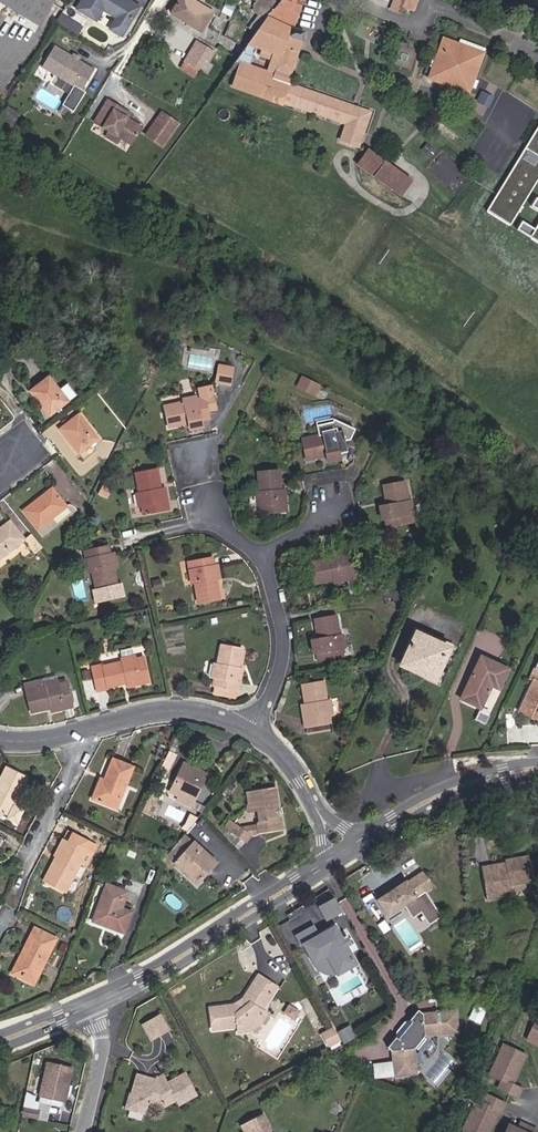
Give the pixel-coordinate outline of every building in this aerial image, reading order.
[(39,26),(53,1),(51,0),(0,0),(0,3),(39,26)] [(136,11),(118,0),(82,0),(76,10),(95,21),(102,10),(116,19),(109,30),(121,37),(136,11)] [(128,0),(118,0),(136,11),(139,7),(128,0)] [(194,8),(181,0),(180,0),(170,15),(199,34),(212,15),(197,5),(194,8)] [(189,0),(181,0),(194,8),(197,5),(189,0)] [(278,64),(274,75),(288,80),(304,34),(292,29),(302,0),(278,0),(268,14),(259,27),(246,46),(255,49),(261,51),(259,57),(278,64)] [(252,9),(268,14),(278,0),(259,0),(252,9)] [(391,9),(399,13),(401,7),(413,11),(417,0),(394,0),(391,9)] [(483,19),(492,22),(495,14),(486,11),(483,19)] [(78,34),(83,25),(62,13),(57,21),(78,34)] [(460,80),(460,82),(469,86),(481,53),(444,40),(431,77),(451,84),(453,77),(460,80)] [(193,77),(198,70),(211,50),(202,44),(190,65),(183,60),(179,66),(181,68),(181,69),(193,77)] [(245,48),(237,60),(235,61),(242,64),(234,86),(346,125),(340,142),(357,148),(369,114),(286,85),(288,80),(274,75),(249,66),(255,49),(246,46),(245,48)] [(80,92),(92,72),(53,48),(41,69),(80,92)] [(451,84),(468,90),(469,86),(460,82),(460,80),(453,77),(451,84)] [(126,117),(118,113),(120,109),(106,101),(93,123),(108,132),(105,137),(116,143),(120,137),(131,144),(141,126),(126,117)] [(126,117),(128,114),(120,109),(118,113),(126,117)] [(178,124),(162,113),(146,135),(162,146),(178,124)] [(537,177),(537,123),(485,210),(509,225),(537,177)] [(358,167),(373,177),(385,161),(369,150),(358,167)] [(402,197),(413,180),(385,161),(373,177),(402,197)] [(534,198),(529,206),(537,211),(537,200),(534,198)] [(533,229),(520,221),(515,229),(537,243),(537,221),(533,229)] [(230,385),(233,367),(219,364),(216,382),(230,385)] [(58,390),(48,377),(30,392),(49,416),(76,395),(67,384),(58,390)] [(298,387),(315,395),(319,385),(302,377),(298,387)] [(212,384),(197,387),(200,399),(205,398),(208,411),(217,410),(212,384)] [(208,411),(205,398),(200,399),(197,400),(196,396),(184,399),(185,402),(165,407),(169,427),(189,423),(190,430),(203,427),(202,421),(209,419),(208,411)] [(330,406),(309,409),(310,418),(331,414),(330,406)] [(97,440),(78,415),(59,430),(78,454),(97,440)] [(322,432),(323,435),(303,440),(307,460),(327,456),(329,463),(341,460),(339,453),(348,451),(343,431),(335,432),(335,429),(322,432)] [(161,489),(157,470),(136,474),(140,494),(137,494),(140,507),(143,506),(145,515),(169,510),(165,489),(161,489)] [(282,491),(280,471),(259,472),(261,492),(257,493),(258,506),(262,505),(262,514),(287,511),(285,490),(282,491)] [(106,498),(114,485),(105,480),(98,494),(106,498)] [(408,502),(405,482),(384,486),(388,505),(381,507),(383,519),(386,519),(388,526),(412,521),(411,514),(414,513),(412,501),(408,502)] [(66,507),(51,488),(23,511),(37,529),(66,507)] [(9,521),(0,529),(0,559),(24,540),(9,521)] [(24,541),(34,553),(41,547),(32,535),(24,541)] [(89,572),(93,572),(98,591),(118,586),(113,567),(117,566),(114,554),(110,554),(109,546),(85,552),(89,572)] [(348,580),(348,577),(356,575),(351,554),(343,556),(343,552),(329,555),(330,559),(311,563),(315,584),(334,579),(335,583),(348,580)] [(214,566),(212,558),(194,562),(195,569),(190,569),(193,583),(195,583),(199,603),(220,599),(216,579),(220,578),(218,566),(214,566)] [(162,588),(160,579),(152,580),(154,590),(162,588)] [(401,604),(398,590),(383,593),(386,607),(401,604)] [(340,635),(337,616),(316,620),(319,640),(312,641),(315,653),(317,653),(318,661),(344,656),(343,648),(345,647),(343,635),(340,635)] [(436,681),(451,649),(416,632),(401,665),(436,681)] [(213,686),(215,686),(237,691),(238,691),(242,670),(239,669),(243,650),(222,645),(218,664),(215,664),(214,665),(212,676),(212,677),(215,678),(213,686)] [(134,648),(120,651),(122,659),(135,656),(134,648)] [(122,659),(123,661),(102,666),(106,688),(125,684),(126,687),(149,682),(143,658),(136,659),(135,656),(122,659)] [(499,689),(509,668),(482,656),(462,698),(481,708),(491,686),(499,689)] [(531,676),(535,678),(528,693),(533,695),(525,713),(537,719),(537,663),(531,676)] [(98,692),(107,690),(106,688),(102,666),(102,665),(92,667),(98,692)] [(44,684),(43,681),(25,685),(31,713),(50,709),(51,712),(72,707),(66,682),(59,684),(58,681),(44,684)] [(306,727),(307,727),(329,723),(331,723),(329,714),(332,714),(330,701),(327,701),(324,682),(303,685),(306,705),(302,706),(306,727)] [(213,694),(235,699),(237,691),(215,686),(213,694)] [(492,712),(500,691),(491,688),(484,709),(492,712)] [(528,693),(520,711),(525,713),(533,695),(528,693)] [(309,734),(331,730),(329,723),(307,727),(309,734)] [(117,808),(133,767),(113,759),(105,781),(101,779),(93,799),(117,808)] [(185,763),(171,791),(181,795),(193,801),(206,774),(185,763)] [(28,777),(7,766),(0,781),(0,811),(7,814),(6,817),(16,822),(23,809),(14,804),(28,777)] [(277,814),(276,808),(278,806),(276,787),(247,791),(249,802),(254,802),(255,808),(258,811),(259,821),(257,826),(258,833),(282,830),(280,816),(277,814)] [(178,799),(191,805),(193,801),(181,795),(178,799)] [(247,810),(251,812),(258,811),(255,808),(254,802),(249,802),(246,806),(247,810)] [(229,830),(245,842),(250,834),(242,828),(234,822),(229,818),(224,826),(229,830)] [(258,833),(257,826),(242,828),(250,834),(258,833)] [(63,839),(55,856),(56,857),(59,858),(68,841),(63,839)] [(87,845),(84,849),(68,841),(59,858),(56,857),(48,873),(44,881),(65,892),(70,884),(81,863),(86,865),(95,848),(87,845)] [(217,863),(193,842),(178,858),(202,880),(217,863)] [(505,864),(501,865),(500,863),(480,867),(488,898),(508,894),(512,888),(511,883),(533,878),(527,853),(504,859),(504,862),(505,864)] [(174,863),(198,884),(202,880),(178,858),(174,863)] [(430,925),(441,917),(425,893),(434,887),(424,872),(408,882),(407,881),(377,900),(388,917),(405,906),(413,918),(422,913),(430,925)] [(122,909),(128,892),(107,884),(93,921),(124,932),(131,913),(122,909)] [(328,919),(342,911),(336,899),(321,907),(328,919)] [(346,946),(344,947),(341,942),(344,941),(336,927),(317,937),(311,928),(297,936),(302,945),(304,944),(312,959),(318,956),(328,974),(335,970),(338,975),(357,964),(346,946)] [(55,939),(35,930),(22,955),(25,957),(17,974),(34,982),(55,939)] [(22,955),(13,972),(17,974),(25,957),(22,955)] [(238,1005),(212,1008),(215,1030),(231,1028),(240,1027),(251,1025),(258,1020),(263,1011),(278,987),(259,976),(244,1000),(243,1002),(244,1003),(239,1006),(238,1005)] [(488,1009),(476,1004),(472,1012),(484,1018),(488,1009)] [(425,1034),(460,1030),(457,1008),(423,1012),(419,1009),(411,1019),(413,1021),(399,1038),(397,1037),(389,1047),(394,1050),(397,1076),(419,1073),(416,1047),(425,1034)] [(262,1024),(268,1014),(263,1011),(258,1020),(251,1025),(240,1027),(241,1032),(253,1031),(262,1024)] [(482,1021),(484,1018),(472,1012),(470,1016),(482,1021)] [(161,1034),(169,1029),(161,1015),(152,1020),(161,1034)] [(528,1037),(537,1041),(537,1015),(528,1037)] [(400,1031),(400,1032),(397,1037),(399,1038),(413,1021),(411,1019),(407,1023),(406,1023),(405,1024),(403,1025),(402,1026),(401,1027),(401,1028),(400,1029),(400,1031)] [(152,1039),(161,1034),(152,1020),(144,1024),(152,1039)] [(345,1045),(356,1038),(350,1028),(339,1034),(345,1045)] [(329,1046),(340,1040),(334,1029),(323,1035),(329,1046)] [(515,1071),(518,1072),(527,1052),(504,1042),(491,1071),(503,1077),(500,1086),(519,1094),(523,1086),(513,1081),(517,1075),(514,1073),(515,1071)] [(41,1096),(65,1102),(73,1069),(48,1064),(41,1096)] [(155,1081),(137,1076),(132,1094),(129,1105),(145,1109),(147,1103),(163,1108),(177,1100),(180,1105),(197,1095),(185,1075),(167,1084),(164,1077),(156,1080),(155,1081)] [(506,1101),(487,1092),(483,1100),(478,1098),(464,1127),(474,1131),(489,1131),(496,1118),(493,1116),(495,1114),(497,1115),(500,1109),(502,1110),(506,1101)] [(125,1108),(144,1113),(145,1109),(129,1105),(132,1094),(129,1093),(125,1108)] [(37,1120),(38,1111),(24,1108),(22,1117),(37,1120)] [(271,1129),(265,1118),(263,1115),(242,1127),(245,1131),(270,1131),(271,1129)] [(506,1131),(536,1131),(537,1128),(522,1121),(518,1130),(516,1129),(517,1126),(510,1123),(506,1131)]
